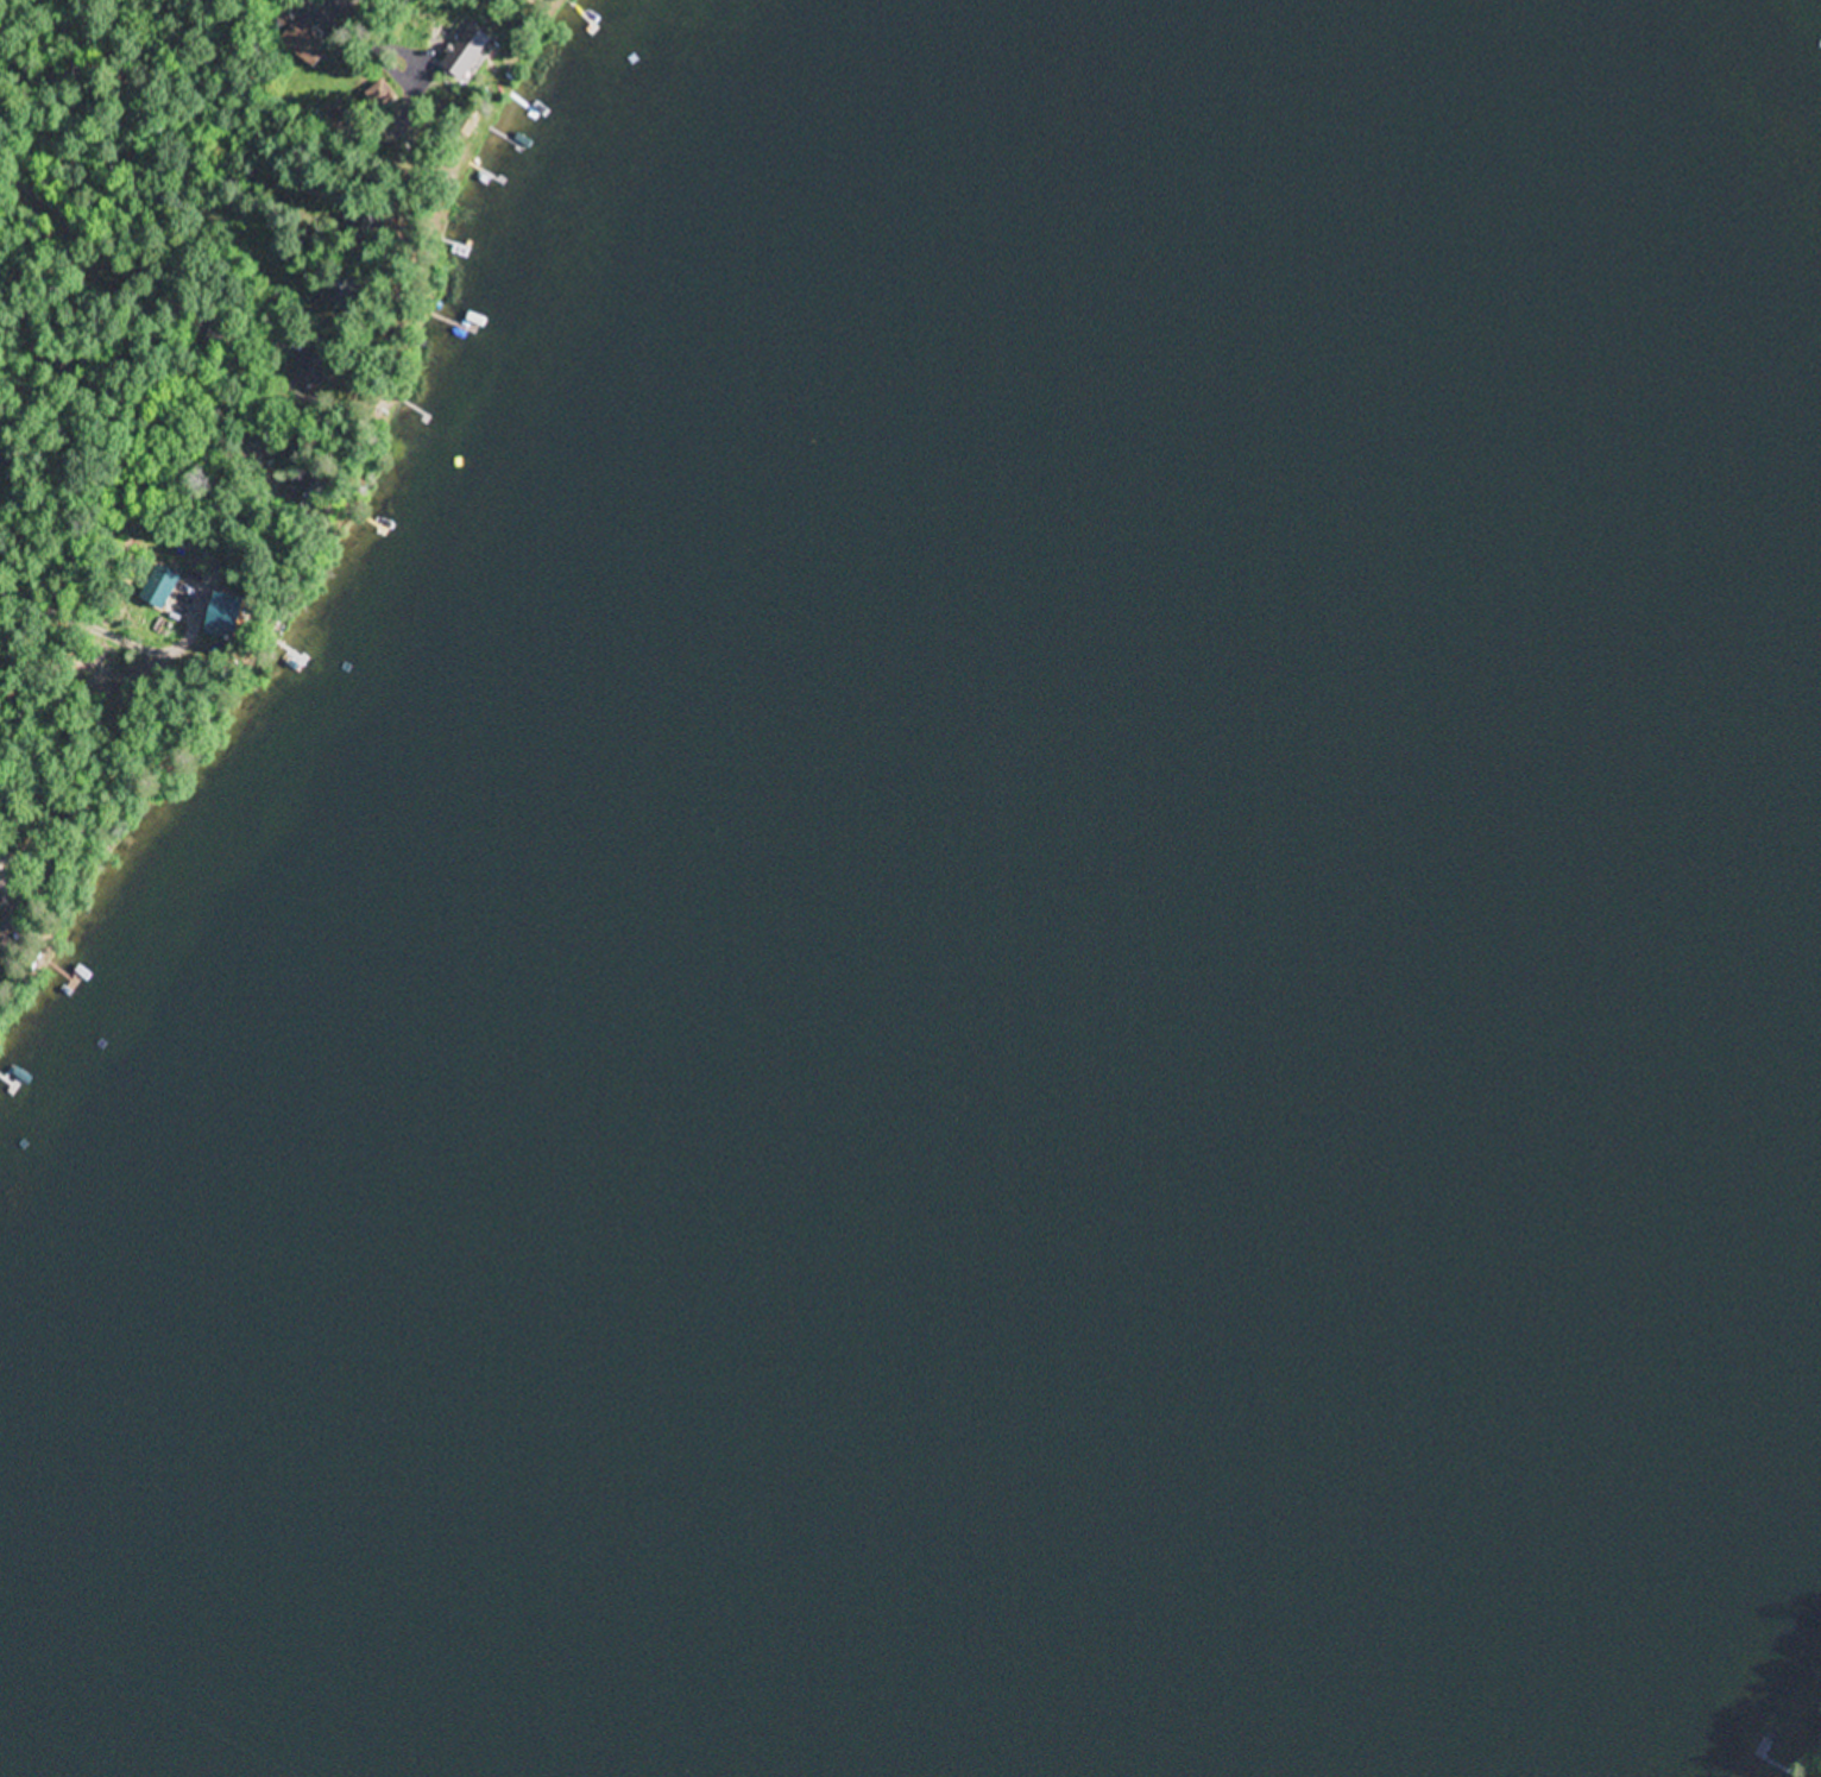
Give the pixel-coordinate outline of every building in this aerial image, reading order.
[(444,64),(470,82),(499,39),(473,21),(444,64)] [(289,381),(317,394),(333,359),(305,346),(289,381)] [(157,588),(142,588),(142,603),(157,603),(157,588)]
